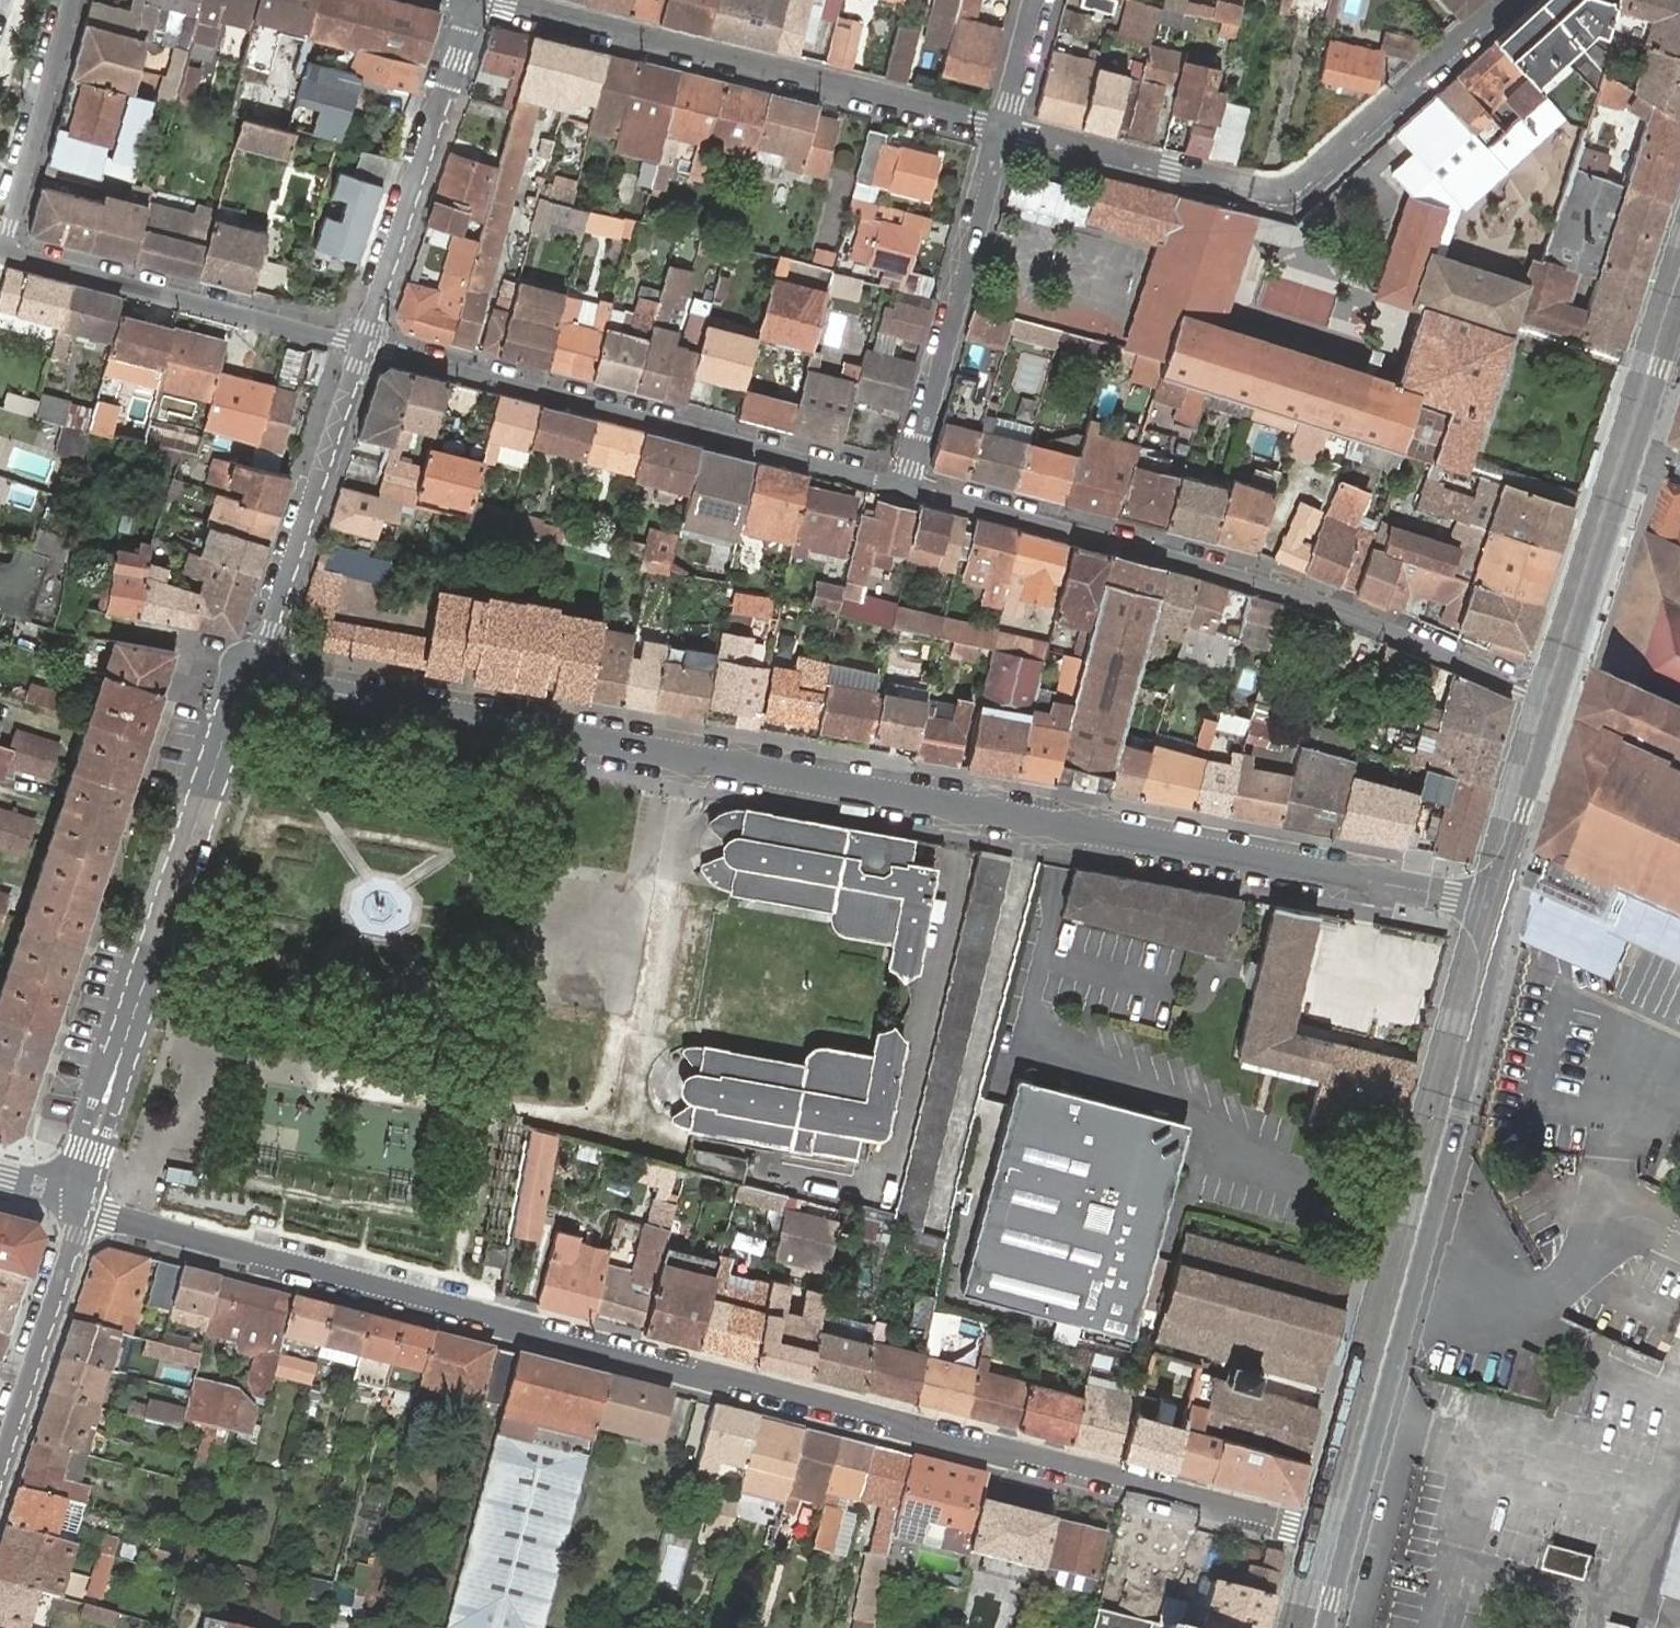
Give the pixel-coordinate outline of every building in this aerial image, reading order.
[(129,13),(140,17),(144,0),(133,0),(129,13)] [(202,0),(144,0),(140,17),(135,36),(144,38),(149,40),(158,4),(186,11),(176,47),(179,49),(187,55),(202,0)] [(187,55),(210,61),(221,19),(252,27),(259,0),(202,0),(187,55)] [(252,27),(243,65),(271,73),(283,28),(304,34),(313,0),(259,0),(252,27)] [(392,0),(313,0),(304,34),(356,48),(422,64),(432,34),(439,12),(392,0)] [(584,3),(630,15),(634,0),(585,0),(584,3)] [(630,15),(659,22),(665,0),(634,0),(630,15)] [(659,22),(707,33),(715,0),(665,0),(659,22)] [(707,33),(772,50),(783,0),(715,0),(707,33)] [(772,50),(798,56),(802,39),(808,12),(811,0),(783,0),(772,50)] [(836,18),(840,0),(823,0),(820,14),(836,18)] [(926,41),(947,46),(955,15),(958,0),(936,0),(926,41)] [(940,74),(987,86),(1002,28),(972,21),(967,19),(968,14),(974,15),(977,0),(958,0),(955,15),(947,46),(940,74)] [(1139,0),(1128,0),(1118,38),(1148,46),(1155,19),(1159,5),(1139,0)] [(1187,0),(1165,0),(1164,6),(1184,12),(1187,0)] [(1278,12),(1286,13),(1289,0),(1281,0),(1278,12)] [(1338,0),(1331,0),(1326,23),(1332,24),(1338,0)] [(1458,15),(1475,0),(1445,0),(1458,15)] [(1577,41),(1539,0),(1494,41),(1526,77),(1531,83),(1577,41)] [(1612,0),(1539,0),(1577,41),(1591,28),(1603,32),(1603,31),(1611,2),(1612,0)] [(1611,2),(1603,31),(1613,34),(1645,44),(1646,45),(1679,55),(1679,0),(1612,0),(1611,2)] [(1237,24),(1241,7),(1217,1),(1214,10),(1207,9),(1207,7),(1188,3),(1186,11),(1195,13),(1212,18),(1237,24)] [(129,13),(90,4),(84,23),(135,36),(140,17),(129,13)] [(1195,14),(1184,12),(1164,6),(1159,5),(1155,19),(1191,28),(1192,26),(1195,14)] [(861,17),(839,11),(826,63),(848,69),(861,17)] [(818,15),(808,12),(802,39),(811,41),(818,15)] [(1195,13),(1195,14),(1192,26),(1234,35),(1237,24),(1212,18),(1195,13)] [(84,23),(70,76),(88,80),(121,89),(132,91),(136,70),(144,38),(135,36),(84,23)] [(532,35),(492,25),(486,42),(478,69),(509,76),(507,85),(501,106),(512,109),(515,97),(520,80),(532,35)] [(891,44),(883,77),(903,82),(912,49),(906,48),(911,29),(896,25),(891,44)] [(1613,34),(1603,31),(1603,32),(1591,28),(1577,41),(1531,83),(1534,86),(1541,94),(1561,116),(1567,122),(1584,127),(1601,71),(1613,34)] [(458,315),(451,343),(472,348),(486,293),(500,240),(510,204),(517,177),(523,152),(537,102),(569,111),(571,105),(578,106),(579,101),(592,104),(597,87),(606,53),(566,43),(563,43),(553,40),(550,40),(532,35),(520,80),(515,97),(512,109),(509,124),(502,147),(496,169),(489,198),(483,220),(479,234),(478,240),(468,275),(467,282),(466,287),(463,298),(458,315)] [(1380,53),(1408,60),(1426,44),(1385,35),(1380,53)] [(1328,41),(1319,77),(1372,89),(1380,53),(1328,41)] [(1494,41),(1454,77),(1501,130),(1509,122),(1502,114),(1494,106),(1526,77),(1494,41)] [(1646,45),(1645,44),(1631,90),(1651,102),(1679,120),(1679,55),(1646,45)] [(422,64),(356,48),(350,71),(349,74),(398,86),(413,91),(419,74),(422,64)] [(1092,48),(1088,60),(1097,62),(1100,50),(1092,48)] [(1169,87),(1177,89),(1184,60),(1185,57),(1148,48),(1140,80),(1139,80),(1142,80),(1128,135),(1150,140),(1162,92),(1168,94),(1169,87)] [(184,65),(187,55),(179,49),(172,76),(181,78),(184,65)] [(1052,50),(1034,115),(1079,127),(1095,68),(1097,62),(1088,60),(1052,50)] [(597,87),(592,104),(587,127),(619,135),(623,120),(629,95),(637,61),(606,53),(597,87)] [(307,60),(302,77),(291,118),(289,127),(294,128),(336,138),(378,149),(398,86),(349,74),(350,71),(318,63),(307,60)] [(1177,89),(1162,148),(1205,158),(1218,102),(1221,92),(1209,89),(1214,67),(1184,60),(1177,89)] [(664,137),(681,72),(637,61),(629,95),(623,120),(619,135),(615,152),(632,155),(638,131),(655,135),(649,158),(651,158),(658,160),(664,137)] [(1130,79),(1139,80),(1143,64),(1133,61),(1131,69),(1130,79)] [(181,78),(175,98),(190,102),(199,69),(184,65),(181,78)] [(1209,89),(1221,92),(1226,69),(1214,67),(1209,89)] [(1095,68),(1079,127),(1112,134),(1114,125),(1127,129),(1139,80),(1130,79),(1126,77),(1095,68)] [(709,147),(725,83),(681,72),(664,137),(658,160),(652,186),(650,195),(658,197),(660,189),(663,189),(676,139),(698,144),(690,178),(700,181),(709,147)] [(47,163),(97,176),(98,175),(99,168),(103,157),(107,141),(121,89),(88,80),(70,76),(47,161),(47,163)] [(507,85),(482,77),(475,98),(485,101),(501,106),(507,85)] [(1454,77),(1437,94),(1485,146),(1486,144),(1501,130),(1454,77)] [(752,157),(769,94),(725,83),(709,147),(752,157)] [(1502,114),(1509,122),(1516,117),(1541,94),(1534,86),(1502,114)] [(815,117),(818,106),(769,94),(752,157),(752,158),(760,160),(762,148),(783,154),(780,166),(800,171),(801,169),(815,117)] [(1230,209),(1101,177),(1095,193),(1087,220),(1161,243),(1128,349),(1164,358),(1160,373),(1160,374),(1164,375),(1182,381),(1207,389),(1254,404),(1268,408),(1298,417),(1307,421),(1315,424),(1329,428),(1348,434),(1351,434),(1352,435),(1402,451),(1403,451),(1431,460),(1440,463),(1464,471),(1469,455),(1482,417),(1483,418),(1511,335),(1509,334),(1510,331),(1515,315),(1578,336),(1578,334),(1585,313),(1566,307),(1578,270),(1542,259),(1529,258),(1522,284),(1440,257),(1455,209),(1459,205),(1460,207),(1505,166),(1486,144),(1485,146),(1437,94),(1393,133),(1414,155),(1390,175),(1411,195),(1378,294),(1413,306),(1419,308),(1396,381),(1393,380),(1392,384),(1221,330),(1179,316),(1203,239),(1219,244),(1230,209)] [(1541,94),(1516,117),(1535,139),(1561,116),(1541,94)] [(485,101),(475,98),(470,112),(509,124),(512,109),(501,106),(485,101)] [(1218,102),(1205,158),(1231,164),(1244,108),(1218,102)] [(1625,185),(1667,200),(1679,156),(1679,120),(1651,102),(1647,116),(1625,185)] [(836,122),(815,117),(801,169),(823,175),(836,122)] [(1501,130),(1486,144),(1505,166),(1535,139),(1516,117),(1509,122),(1501,130)] [(272,126),(242,118),(234,142),(234,144),(287,157),(294,131),(288,130),(272,126)] [(885,134),(868,129),(855,182),(872,186),(872,184),(926,198),(937,156),(883,142),(885,134)] [(762,148),(760,160),(780,166),(783,154),(762,148)] [(387,160),(359,152),(352,178),(338,174),(331,197),(342,200),(336,221),(324,218),(316,246),(358,258),(387,160)] [(434,202),(427,224),(458,233),(465,214),(483,220),(489,198),(496,169),(450,154),(443,175),(434,202)] [(103,157),(99,168),(136,178),(139,166),(103,157)] [(652,186),(658,160),(651,158),(645,184),(652,186)] [(1606,179),(1571,167),(1542,259),(1578,270),(1597,276),(1602,259),(1643,273),(1655,236),(1667,200),(1625,185),(1606,179)] [(1053,211),(1081,219),(1088,191),(1028,176),(1017,216),(1049,224),(1053,211)] [(146,205),(153,183),(141,180),(140,185),(133,184),(128,201),(127,207),(113,203),(115,190),(106,188),(106,190),(103,202),(90,249),(131,260),(144,213),(146,205)] [(568,206),(572,191),(536,182),(530,203),(537,204),(538,197),(568,206)] [(41,185),(28,234),(90,249),(103,202),(41,185)] [(579,240),(587,211),(568,206),(538,197),(537,204),(534,214),(531,226),(547,230),(549,221),(573,227),(570,237),(579,240)] [(871,219),(875,203),(851,198),(847,214),(861,218),(851,258),(907,274),(918,232),(871,219)] [(1253,214),(1239,211),(1237,217),(1250,220),(1246,234),(1252,235),(1288,244),(1307,239),(1318,229),(1313,223),(1326,211),(1318,202),(1294,224),(1253,214)] [(530,203),(528,213),(534,214),(537,204),(530,203)] [(1239,211),(1230,209),(1219,244),(1203,239),(1179,316),(1221,330),(1252,235),(1246,234),(1250,220),(1237,217),(1239,211)] [(493,308),(482,351),(499,355),(513,299),(514,293),(520,270),(524,253),(531,226),(534,214),(528,213),(525,212),(503,297),(499,296),(495,308),(493,308)] [(131,260),(198,277),(210,231),(211,230),(144,213),(131,260)] [(210,231),(198,277),(249,290),(266,232),(214,218),(211,230),(210,231)] [(732,237),(734,230),(725,228),(721,242),(724,243),(730,244),(732,237)] [(714,240),(700,237),(697,250),(710,253),(712,249),(714,240)] [(740,238),(732,237),(730,244),(731,245),(738,247),(740,238)] [(724,243),(721,242),(714,240),(712,249),(722,251),(724,243)] [(731,245),(730,244),(724,243),(722,251),(729,253),(731,245)] [(524,253),(520,270),(533,273),(536,256),(524,253)] [(778,255),(777,257),(772,279),(783,282),(789,258),(778,255)] [(1597,276),(1585,313),(1578,334),(1620,347),(1632,308),(1643,273),(1602,259),(1597,276)] [(855,280),(859,281),(863,268),(843,264),(842,265),(836,264),(833,275),(855,280)] [(652,323),(634,390),(659,397),(672,346),(676,330),(691,271),(667,265),(664,274),(663,280),(661,286),(657,302),(652,323)] [(6,266),(0,287),(0,310),(59,326),(71,283),(6,266)] [(404,295),(396,317),(404,330),(451,343),(458,315),(463,298),(466,287),(467,282),(468,275),(447,269),(440,292),(436,309),(425,306),(430,289),(407,283),(404,295)] [(716,274),(711,294),(733,301),(739,280),(716,274)] [(833,275),(831,274),(826,293),(826,294),(850,300),(855,280),(833,275)] [(783,282),(772,279),(756,338),(810,352),(826,294),(826,293),(783,282)] [(118,296),(71,283),(59,326),(53,347),(64,350),(67,339),(68,340),(71,330),(106,339),(118,296)] [(1103,334),(1111,300),(1057,288),(1050,322),(1103,334)] [(440,292),(430,289),(425,306),(436,309),(440,292)] [(897,295),(895,301),(922,308),(925,295),(898,290),(897,295)] [(513,299),(499,355),(546,367),(565,296),(551,292),(549,302),(514,293),(513,299)] [(886,292),(870,351),(890,357),(896,336),(887,333),(895,301),(897,295),(886,292)] [(565,296),(546,367),(593,379),(605,328),(612,303),(601,300),(593,330),(572,325),(579,299),(565,296)] [(605,328),(593,379),(634,390),(652,323),(657,302),(648,298),(636,296),(627,334),(605,328)] [(887,333),(920,342),(929,309),(922,308),(895,301),(887,333)] [(1013,318),(975,308),(969,330),(1007,339),(1009,334),(1010,331),(1013,321),(1013,318)] [(172,328),(119,314),(107,360),(105,367),(114,369),(118,355),(151,364),(148,374),(159,377),(172,328)] [(672,346),(659,397),(684,403),(692,371),(703,326),(705,318),(694,315),(685,349),(672,346)] [(1620,347),(1578,334),(1578,336),(1515,315),(1510,331),(1523,336),(1524,333),(1615,363),(1620,347)] [(1010,331),(1009,334),(1055,346),(1059,331),(1013,318),(1013,321),(1010,331)] [(703,326),(692,371),(744,385),(744,383),(755,340),(703,326)] [(147,425),(143,442),(181,450),(198,454),(212,457),(235,463),(251,467),(253,457),(271,387),(271,385),(218,371),(220,364),(217,363),(223,342),(172,328),(159,377),(157,388),(211,401),(202,438),(147,425)] [(1007,339),(969,330),(966,339),(1004,349),(1007,339)] [(1104,365),(1110,344),(1062,331),(1056,352),(1104,365)] [(1040,397),(1053,352),(1034,347),(1025,379),(1032,380),(1028,393),(1040,397)] [(276,379),(289,384),(298,357),(299,354),(285,349),(276,379)] [(859,367),(852,396),(902,409),(914,364),(890,357),(870,351),(864,349),(859,367)] [(806,370),(790,430),(840,442),(852,396),(859,367),(844,364),(840,379),(806,370)] [(388,366),(378,371),(370,398),(357,437),(391,444),(396,426),(409,372),(388,366)] [(446,381),(409,372),(396,426),(391,444),(388,458),(379,490),(377,496),(400,502),(413,506),(416,493),(423,468),(398,460),(400,448),(406,449),(411,429),(432,435),(446,381)] [(956,373),(947,405),(969,411),(977,379),(956,373)] [(1160,374),(1153,396),(1179,405),(1174,423),(1194,429),(1203,401),(1206,390),(1207,389),(1182,381),(1164,375),(1160,374)] [(744,385),(736,416),(751,420),(760,387),(744,383),(744,385)] [(35,416),(61,423),(64,424),(73,393),(43,385),(35,416)] [(271,387),(253,457),(277,463),(294,393),(271,387)] [(1249,416),(1254,404),(1207,389),(1206,390),(1203,401),(1249,416)] [(35,397),(3,391),(0,408),(0,409),(31,415),(35,397)] [(64,424),(86,431),(87,429),(88,429),(96,402),(96,399),(73,393),(64,424)] [(530,446),(541,405),(498,394),(486,441),(485,446),(482,459),(493,462),(498,444),(528,452),(530,446)] [(136,413),(129,439),(142,442),(152,404),(141,401),(138,413),(136,413)] [(96,402),(88,429),(111,435),(119,408),(96,402)] [(583,460),(593,419),(541,405),(530,446),(583,460)] [(930,465),(930,466),(964,475),(978,430),(983,415),(969,411),(947,405),(943,421),(930,465)] [(1294,428),(1298,417),(1268,408),(1264,418),(1294,428)] [(978,430),(964,475),(1013,488),(1027,443),(989,433),(993,417),(983,414),(983,415),(978,430)] [(993,417),(989,433),(1027,443),(1027,442),(1031,427),(993,417)] [(1027,443),(1013,488),(1063,501),(1077,454),(1083,435),(1084,432),(1087,420),(1080,417),(1074,438),(1069,453),(1058,450),(1060,441),(1048,438),(1045,447),(1027,442),(1027,443)] [(1307,421),(1298,417),(1294,428),(1289,443),(1321,454),(1329,428),(1315,424),(1307,421)] [(635,475),(646,433),(593,419),(583,460),(583,461),(635,475)] [(54,452),(82,460),(86,431),(64,424),(61,423),(54,452)] [(1031,427),(1027,442),(1045,447),(1048,438),(1060,441),(1058,450),(1069,453),(1074,438),(1031,427)] [(1077,454),(1063,501),(1116,515),(1130,468),(1131,466),(1136,451),(1136,449),(1137,446),(1084,432),(1083,435),(1077,454)] [(687,495),(699,447),(646,433),(635,475),(634,481),(687,495)] [(1396,471),(1402,451),(1352,435),(1346,452),(1396,471)] [(143,442),(142,442),(140,453),(177,461),(181,450),(143,442)] [(482,459),(485,446),(476,444),(473,459),(429,448),(423,468),(416,493),(413,506),(421,507),(424,496),(461,505),(469,506),(469,504),(481,461),(482,459)] [(583,461),(583,460),(530,446),(528,452),(527,459),(579,473),(583,461)] [(48,479),(54,458),(13,447),(7,467),(48,479)] [(752,461),(699,447),(687,495),(685,503),(681,520),(681,522),(700,527),(701,523),(737,532),(741,515),(745,494),(752,461)] [(181,450),(177,461),(172,478),(188,484),(198,454),(181,450)] [(1130,468),(1116,515),(1164,527),(1177,485),(1164,481),(1169,460),(1136,451),(1131,466),(1130,468)] [(1426,477),(1431,460),(1403,451),(1397,468),(1426,477)] [(1570,505),(1575,488),(1469,455),(1464,471),(1479,476),(1501,483),(1570,505)] [(239,500),(276,511),(280,499),(286,480),(288,475),(275,472),(251,467),(235,463),(212,457),(205,480),(227,487),(228,483),(243,487),(239,500)] [(253,457),(251,467),(275,472),(277,463),(253,457)] [(1436,476),(1440,463),(1431,460),(1426,477),(1425,479),(1431,481),(1433,475),(1436,476)] [(805,487),(807,475),(759,463),(744,532),(794,543),(805,487)] [(1177,485),(1164,527),(1211,540),(1228,487),(1180,475),(1177,485)] [(1556,550),(1570,505),(1501,483),(1479,476),(1474,494),(1473,495),(1495,502),(1487,528),(1556,550)] [(1228,487),(1211,540),(1253,551),(1273,491),(1230,478),(1228,487)] [(1473,495),(1474,494),(1431,481),(1425,479),(1417,505),(1487,528),(1495,502),(1473,495)] [(1312,550),(1304,572),(1355,593),(1370,549),(1375,534),(1350,523),(1353,516),(1356,516),(1366,492),(1338,482),(1324,513),(1312,550)] [(1649,537),(1679,551),(1679,487),(1666,483),(1649,537)] [(388,546),(392,547),(398,515),(400,502),(377,496),(341,486),(329,524),(375,537),(381,511),(394,514),(389,540),(388,546)] [(854,497),(805,487),(794,543),(793,545),(842,555),(854,497)] [(207,524),(210,525),(221,529),(266,542),(272,525),(276,511),(239,500),(217,492),(207,524)] [(874,517),(862,514),(846,580),(864,585),(873,547),(905,554),(914,512),(878,502),(874,517)] [(469,506),(466,519),(508,530),(511,518),(512,515),(469,504),(469,506)] [(469,506),(461,505),(458,517),(466,519),(469,506)] [(955,571),(967,518),(950,513),(919,505),(910,543),(943,551),(940,567),(955,571)] [(375,537),(389,540),(394,514),(381,511),(375,537)] [(513,512),(512,515),(511,518),(530,523),(532,516),(513,512)] [(511,518),(508,530),(561,544),(564,532),(530,523),(511,518)] [(1370,549),(1355,593),(1383,605),(1399,558),(1415,563),(1437,570),(1459,578),(1469,581),(1471,581),(1539,603),(1556,550),(1487,528),(1482,545),(1394,518),(1391,529),(1389,529),(1381,553),(1370,549)] [(1006,586),(1018,532),(977,521),(967,566),(989,572),(987,581),(1006,586)] [(211,557),(256,572),(263,552),(266,542),(221,529),(210,525),(200,554),(211,557)] [(67,559),(70,539),(38,529),(31,550),(48,556),(67,562),(67,559)] [(564,532),(561,544),(594,553),(597,537),(564,529),(564,532)] [(655,531),(648,559),(656,562),(669,563),(676,536),(655,531)] [(1050,607),(1066,544),(1018,532),(1006,586),(1001,610),(1010,612),(1012,603),(1020,599),(1050,607)] [(597,537),(594,553),(614,558),(615,551),(617,543),(597,537)] [(1607,671),(1668,698),(1679,703),(1679,551),(1649,537),(1607,671)] [(151,544),(149,555),(157,557),(160,541),(152,539),(151,544)] [(1275,560),(1304,572),(1312,550),(1284,539),(1275,560)] [(105,611),(137,616),(145,577),(147,564),(148,556),(149,555),(151,544),(139,541),(137,553),(116,549),(115,552),(105,611)] [(1102,582),(1109,556),(1071,545),(1053,618),(1081,626),(1074,656),(1084,659),(1091,629),(1102,582)] [(2,612),(26,620),(48,556),(31,550),(17,546),(10,566),(0,563),(0,612),(2,612)] [(87,607),(105,611),(115,552),(90,547),(80,606),(87,607)] [(363,578),(387,583),(391,562),(367,558),(366,562),(326,552),(320,551),(315,565),(322,567),(343,572),(363,578)] [(615,551),(614,558),(613,560),(646,569),(648,559),(615,551)] [(137,616),(183,624),(234,634),(237,633),(242,616),(256,572),(211,557),(200,554),(197,553),(191,572),(205,577),(199,595),(163,583),(167,570),(148,564),(147,564),(145,577),(137,616)] [(1158,596),(1165,570),(1109,556),(1102,582),(1091,629),(1084,659),(1069,713),(1068,717),(1066,729),(1052,783),(1106,792),(1121,733),(1123,727),(1131,696),(1134,685),(1137,675),(1141,661),(1144,647),(1158,596)] [(1399,558),(1383,605),(1399,612),(1406,590),(1447,604),(1441,622),(1456,627),(1466,594),(1455,590),(1459,578),(1437,570),(1415,563),(1399,558)] [(656,562),(648,559),(646,569),(654,571),(656,562)] [(330,616),(343,572),(322,567),(315,565),(302,606),(330,616)] [(1181,639),(1196,579),(1165,570),(1158,596),(1144,647),(1161,652),(1165,635),(1181,639)] [(38,597),(53,600),(58,579),(42,576),(38,597)] [(1469,581),(1459,578),(1455,590),(1466,594),(1456,627),(1461,628),(1457,637),(1519,662),(1524,648),(1525,646),(1539,603),(1471,581),(1469,581)] [(1237,640),(1248,595),(1196,579),(1181,639),(1176,655),(1229,672),(1237,640)] [(846,580),(843,596),(860,601),(864,585),(846,580)] [(843,586),(816,581),(811,608),(838,613),(843,586)] [(554,692),(588,698),(599,640),(600,630),(602,620),(555,611),(555,606),(488,594),(488,599),(439,590),(430,640),(425,668),(459,674),(462,662),(463,655),(477,658),(475,664),(473,677),(540,689),(543,676),(544,670),(557,672),(556,679),(554,692)] [(1268,649),(1280,605),(1248,595),(1237,640),(1268,649)] [(736,596),(732,611),(768,619),(771,603),(736,596)] [(843,596),(839,613),(892,626),(896,609),(860,601),(843,596)] [(329,620),(324,649),(396,662),(401,634),(329,620)] [(995,634),(992,649),(1043,661),(1046,650),(1052,625),(1037,621),(1032,642),(995,634)] [(588,698),(621,704),(630,658),(633,637),(600,630),(599,640),(588,698)] [(7,643),(9,635),(0,632),(0,640),(7,643)] [(425,668),(430,640),(401,634),(396,662),(425,668)] [(735,725),(757,729),(759,714),(757,713),(766,669),(767,661),(761,660),(759,668),(746,665),(751,639),(725,634),(719,661),(711,705),(738,710),(735,725)] [(93,670),(104,673),(114,641),(103,639),(93,670)] [(977,645),(953,640),(950,656),(973,661),(977,645)] [(169,667),(174,651),(114,641),(104,673),(161,692),(169,667)] [(663,661),(664,652),(666,647),(646,643),(643,660),(630,658),(621,704),(653,709),(663,661)] [(1383,647),(1376,674),(1396,679),(1403,652),(1384,644),(1383,647)] [(1161,652),(1144,647),(1141,661),(1153,664),(1156,657),(1159,658),(1161,652)] [(1069,713),(1084,659),(1074,656),(1067,654),(1052,713),(1048,713),(1054,691),(1036,687),(1028,721),(1028,723),(1015,776),(1052,783),(1066,729),(1068,717),(1069,713)] [(463,655),(462,662),(475,664),(477,658),(463,655)] [(821,694),(828,663),(799,657),(796,671),(774,667),(766,714),(814,723),(821,694)] [(653,709),(702,719),(711,670),(713,663),(705,662),(704,668),(663,661),(653,709)] [(1166,693),(1172,672),(1158,669),(1155,680),(1137,675),(1134,685),(1166,693)] [(544,670),(543,676),(556,679),(557,672),(544,670)] [(1538,890),(1576,908),(1579,901),(1591,906),(1588,913),(1620,928),(1635,897),(1679,917),(1679,703),(1668,698),(1607,671),(1538,890)] [(157,703),(161,692),(104,673),(88,720),(146,739),(151,722),(157,703)] [(1500,738),(1511,699),(1452,673),(1442,711),(1428,707),(1425,717),(1500,738)] [(26,700),(68,713),(74,697),(31,683),(26,700)] [(875,699),(876,694),(829,684),(818,731),(867,740),(867,735),(875,699)] [(1164,704),(1166,693),(1134,685),(1131,696),(1164,704)] [(919,701),(921,693),(921,690),(895,686),(894,690),(893,696),(919,701)] [(926,699),(927,694),(921,693),(919,701),(893,696),(894,690),(884,688),(881,701),(875,699),(867,735),(873,736),(916,744),(924,707),(926,699)] [(1245,736),(1243,743),(1262,748),(1271,715),(1274,716),(1279,696),(1258,690),(1247,729),(1245,736)] [(913,757),(957,765),(971,702),(957,699),(956,704),(953,721),(929,718),(932,709),(924,707),(916,744),(913,757)] [(953,721),(956,704),(926,699),(924,707),(932,709),(929,718),(953,721)] [(1028,723),(977,714),(966,767),(1015,776),(1028,723)] [(1488,783),(1500,738),(1425,717),(1425,721),(1423,728),(1436,732),(1429,758),(1427,767),(1488,783)] [(1214,724),(1215,722),(1203,719),(1194,756),(1162,747),(1164,738),(1155,736),(1153,742),(1138,798),(1192,808),(1213,730),(1214,724)] [(139,758),(146,739),(88,720),(73,768),(130,786),(139,758)] [(1305,723),(1300,744),(1353,759),(1356,748),(1358,738),(1305,723)] [(1213,730),(1245,736),(1247,729),(1214,724),(1213,730)] [(10,747),(52,761),(58,743),(16,729),(10,747)] [(1192,808),(1224,814),(1241,753),(1243,743),(1245,736),(1213,730),(1192,808)] [(1106,792),(1138,798),(1153,742),(1146,740),(1143,748),(1127,745),(1130,736),(1121,733),(1106,792)] [(1291,776),(1300,744),(1287,742),(1280,767),(1284,768),(1282,774),(1246,767),(1249,755),(1241,753),(1224,814),(1278,823),(1291,776)] [(52,761),(10,747),(0,744),(0,774),(2,775),(8,759),(48,772),(52,761)] [(1353,759),(1300,744),(1291,776),(1278,823),(1333,833),(1348,777),(1352,765),(1353,759)] [(1427,767),(1429,758),(1420,755),(1420,756),(1396,750),(1394,758),(1400,759),(1427,767)] [(1397,771),(1400,759),(1394,758),(1370,751),(1366,763),(1397,771)] [(1468,858),(1488,783),(1427,767),(1400,759),(1397,771),(1396,776),(1427,785),(1440,789),(1438,795),(1447,798),(1432,850),(1432,851),(1468,858)] [(1352,765),(1348,777),(1372,783),(1375,771),(1352,765)] [(119,820),(130,786),(73,768),(48,842),(106,861),(119,820)] [(1410,843),(1432,850),(1447,798),(1438,795),(1440,789),(1427,785),(1410,843)] [(28,836),(33,818),(0,808),(0,827),(28,836)] [(911,838),(744,808),(743,810),(725,812),(708,820),(708,825),(726,842),(724,854),(701,863),(700,868),(706,875),(718,884),(727,888),(729,889),(729,891),(740,893),(831,909),(830,917),(832,923),(834,928),(842,933),(890,941),(886,965),(895,971),(900,977),(912,970),(915,970),(933,867),(906,861),(911,838)] [(1409,841),(1413,825),(1397,820),(1393,837),(1409,841)] [(28,836),(0,827),(0,845),(22,853),(28,836)] [(95,894),(106,861),(48,842),(24,918),(81,936),(95,894)] [(1009,856),(978,851),(892,1224),(909,1229),(922,1232),(1009,856)] [(1239,898),(1075,868),(1064,911),(1223,954),(1239,898)] [(1523,936),(1522,940),(1530,944),(1538,948),(1614,982),(1622,964),(1631,944),(1635,934),(1620,928),(1588,913),(1576,908),(1538,890),(1532,908),(1523,936)] [(3,912),(8,895),(0,892),(0,911),(3,912)] [(1631,944),(1636,945),(1679,965),(1679,917),(1635,897),(1620,928),(1635,934),(1631,944)] [(1579,901),(1576,908),(1588,913),(1591,906),(1579,901)] [(1236,1056),(1319,1080),(1344,1087),(1345,1085),(1403,1101),(1413,1062),(1331,1041),(1286,1030),(1315,913),(1272,905),(1258,965),(1256,974),(1252,988),(1236,1056)] [(74,957),(81,936),(24,918),(9,965),(66,984),(74,957)] [(66,984),(9,965),(0,992),(0,1016),(50,1032),(59,1005),(66,984)] [(50,1032),(0,1016),(0,1061),(37,1073),(45,1048),(50,1032)] [(688,1128),(855,1159),(860,1133),(878,1137),(882,1135),(885,1128),(902,1039),(900,1039),(890,1025),(882,1029),(875,1031),(870,1054),(816,1046),(812,1048),(806,1054),(803,1063),(703,1044),(703,1046),(685,1047),(683,1048),(682,1051),(700,1072),(694,1072),(687,1074),(679,1080),(678,1087),(681,1092),(689,1100),(694,1102),(671,1115),(671,1118),(673,1120),(687,1126),(688,1125),(688,1128)] [(19,1129),(23,1117),(33,1084),(37,1073),(0,1061),(0,1137),(4,1138),(19,1129)] [(1249,1104),(1268,1109),(1276,1075),(1258,1070),(1249,1104)] [(1319,1080),(1308,1117),(1392,1138),(1393,1139),(1403,1101),(1345,1085),(1344,1087),(1319,1080)] [(1134,1146),(1141,1117),(1010,1084),(958,1294),(1132,1338),(1174,1166),(1146,1159),(1134,1146)] [(1184,1127),(1141,1117),(1134,1146),(1146,1159),(1174,1166),(1184,1127)] [(512,1233),(535,1238),(554,1134),(530,1128),(512,1233)] [(738,1183),(741,1184),(746,1161),(687,1151),(684,1169),(738,1183)] [(673,1174),(675,1167),(634,1156),(632,1165),(673,1174)] [(733,1201),(779,1209),(782,1195),(736,1186),(733,1201)] [(648,1224),(668,1229),(676,1196),(657,1191),(648,1224)] [(827,1271),(837,1224),(784,1210),(775,1257),(785,1260),(786,1251),(820,1260),(818,1269),(827,1271)] [(25,1281),(37,1245),(31,1236),(26,1229),(0,1221),(0,1273),(25,1281)] [(661,1260),(669,1229),(668,1229),(648,1224),(645,1223),(633,1272),(605,1264),(603,1271),(593,1308),(645,1324),(657,1279),(656,1278),(661,1260)] [(945,1238),(909,1229),(903,1249),(941,1259),(945,1238)] [(1342,1306),(1349,1275),(1268,1253),(1187,1230),(1185,1229),(1154,1340),(1231,1361),(1226,1380),(1212,1376),(1207,1399),(1205,1407),(1199,1430),(1306,1460),(1318,1409),(1317,1407),(1277,1395),(1252,1388),(1258,1368),(1282,1375),(1319,1386),(1328,1355),(1332,1356),(1345,1308),(1342,1306)] [(557,1230),(537,1304),(590,1317),(593,1308),(603,1271),(572,1263),(579,1236),(557,1230)] [(506,1267),(510,1248),(488,1243),(483,1261),(506,1267)] [(91,1255),(70,1321),(113,1332),(118,1314),(131,1317),(147,1259),(106,1249),(91,1255)] [(786,1251),(785,1260),(818,1269),(820,1260),(786,1251)] [(643,1331),(696,1345),(715,1274),(707,1272),(703,1285),(667,1276),(670,1263),(661,1260),(656,1278),(657,1279),(645,1324),(643,1331)] [(155,1305),(146,1341),(148,1341),(155,1343),(162,1344),(164,1333),(169,1313),(171,1309),(171,1305),(181,1267),(160,1263),(150,1304),(155,1305)] [(199,1331),(204,1333),(207,1324),(207,1321),(209,1315),(219,1278),(181,1267),(171,1305),(171,1309),(169,1313),(202,1322),(199,1331)] [(725,1274),(716,1272),(715,1274),(696,1345),(756,1361),(768,1294),(760,1292),(756,1310),(735,1304),(739,1286),(723,1282),(725,1274)] [(25,1281),(0,1273),(0,1332),(8,1335),(18,1303),(25,1281)] [(768,1294),(756,1361),(808,1374),(820,1311),(824,1291),(807,1288),(803,1318),(781,1313),(788,1282),(771,1277),(768,1294)] [(293,1297),(219,1278),(209,1315),(207,1321),(257,1335),(252,1354),(257,1355),(251,1381),(259,1383),(256,1396),(260,1398),(259,1404),(265,1405),(273,1374),(277,1357),(283,1335),(293,1297)] [(760,1292),(739,1286),(735,1304),(756,1310),(760,1292)] [(928,1332),(932,1310),(934,1296),(914,1292),(908,1328),(928,1332)] [(330,1306),(293,1297),(283,1335),(320,1345),(330,1306)] [(367,1316),(330,1306),(320,1345),(357,1355),(367,1316)] [(952,1333),(956,1316),(932,1310),(928,1332),(923,1356),(916,1402),(966,1415),(977,1369),(935,1359),(941,1330),(952,1333)] [(870,1343),(872,1329),(861,1327),(859,1339),(833,1333),(837,1315),(820,1311),(808,1374),(861,1388),(870,1343)] [(364,1399),(379,1402),(383,1388),(389,1367),(400,1325),(367,1316),(357,1355),(356,1359),(350,1382),(367,1386),(364,1399)] [(66,1333),(58,1357),(103,1370),(107,1371),(116,1374),(118,1367),(109,1364),(117,1333),(113,1332),(70,1321),(66,1333)] [(207,1324),(204,1333),(236,1342),(241,1352),(252,1354),(257,1335),(207,1321),(207,1324)] [(994,1334),(996,1326),(987,1324),(985,1332),(994,1334)] [(383,1388),(416,1396),(419,1385),(421,1376),(432,1333),(400,1325),(389,1367),(383,1388)] [(8,1335),(0,1332),(0,1356),(1,1357),(6,1342),(8,1335)] [(164,1333),(162,1344),(172,1347),(185,1351),(188,1339),(164,1333)] [(478,1400),(504,1407),(517,1356),(492,1348),(432,1333),(421,1376),(419,1385),(478,1400)] [(162,1344),(155,1343),(151,1361),(157,1362),(159,1358),(169,1360),(182,1363),(185,1351),(172,1347),(162,1344)] [(861,1388),(916,1402),(923,1356),(870,1343),(861,1388)] [(1091,1361),(1094,1350),(1072,1345),(1069,1356),(1091,1361)] [(1555,1363),(1523,1348),(1511,1391),(1546,1399),(1555,1363)] [(1108,1367),(1111,1355),(1094,1350),(1091,1361),(1091,1362),(1108,1367)] [(185,1351),(182,1363),(196,1367),(199,1354),(185,1351)] [(1197,1365),(1152,1351),(1148,1364),(1193,1378),(1195,1371),(1197,1365)] [(446,1627),(542,1627),(587,1459),(593,1433),(595,1426),(597,1418),(607,1378),(559,1366),(517,1356),(504,1407),(503,1410),(497,1435),(446,1627)] [(1030,1382),(1033,1370),(1023,1368),(980,1356),(977,1369),(966,1415),(1018,1429),(1030,1382)] [(53,1372),(46,1395),(92,1406),(94,1407),(103,1370),(58,1357),(53,1372)] [(314,1367),(277,1357),(273,1374),(310,1383),(314,1367)] [(326,1370),(314,1367),(310,1383),(307,1398),(318,1401),(326,1370)] [(1207,1399),(1212,1376),(1195,1371),(1193,1378),(1189,1394),(1207,1399)] [(1277,1395),(1317,1407),(1317,1406),(1317,1405),(1316,1404),(1316,1403),(1316,1402),(1316,1401),(1316,1400),(1316,1399),(1316,1398),(1316,1397),(1319,1386),(1282,1375),(1277,1395)] [(669,1395),(607,1378),(597,1418),(618,1423),(616,1432),(656,1443),(669,1395)] [(180,1429),(202,1435),(213,1438),(212,1443),(223,1446),(226,1431),(248,1437),(255,1410),(238,1392),(192,1380),(190,1392),(180,1429)] [(1018,1429),(1070,1442),(1082,1396),(1030,1382),(1018,1429)] [(1135,1410),(1141,1388),(1129,1385),(1125,1394),(1085,1384),(1082,1396),(1070,1442),(1122,1456),(1135,1410)] [(40,1414),(31,1441),(65,1450),(73,1452),(81,1426),(82,1421),(88,1422),(92,1406),(46,1395),(40,1414)] [(314,1423),(319,1403),(307,1400),(302,1420),(314,1423)] [(128,1403),(125,1415),(143,1420),(146,1408),(128,1403)] [(1296,1501),(1306,1460),(1199,1430),(1205,1407),(1187,1403),(1184,1415),(1172,1468),(1296,1501)] [(758,1418),(712,1406),(695,1471),(706,1474),(710,1459),(745,1469),(758,1418)] [(1122,1456),(1172,1468),(1184,1415),(1174,1413),(1172,1420),(1163,1418),(1165,1411),(1158,1409),(1156,1416),(1135,1410),(1122,1456)] [(597,1418),(595,1426),(616,1432),(618,1423),(597,1418)] [(764,1523),(777,1526),(778,1521),(780,1516),(785,1496),(786,1494),(803,1429),(758,1418),(745,1469),(742,1478),(751,1480),(753,1471),(781,1478),(779,1487),(778,1493),(773,1491),(764,1523)] [(81,1426),(73,1452),(85,1455),(92,1429),(81,1426)] [(839,1438),(803,1429),(786,1494),(785,1496),(780,1516),(792,1519),(797,1499),(803,1478),(816,1482),(810,1505),(822,1508),(839,1438)] [(191,1482),(202,1486),(207,1463),(212,1443),(213,1438),(202,1435),(196,1460),(191,1482)] [(822,1508),(812,1549),(830,1554),(840,1513),(833,1510),(837,1496),(860,1502),(872,1447),(839,1438),(822,1508)] [(24,1462),(15,1489),(58,1499),(64,1501),(81,1505),(86,1488),(67,1483),(66,1487),(56,1485),(58,1477),(60,1471),(65,1450),(31,1441),(24,1462)] [(860,1502),(867,1504),(869,1494),(885,1499),(883,1508),(888,1509),(884,1525),(879,1524),(873,1551),(868,1550),(856,1616),(853,1627),(873,1627),(875,1619),(887,1554),(890,1534),(892,1527),(911,1457),(872,1447),(860,1502)] [(985,1476),(911,1457),(892,1527),(890,1534),(965,1553),(979,1502),(985,1476)] [(710,1459),(706,1474),(710,1476),(712,1470),(737,1477),(742,1478),(745,1469),(710,1459)] [(753,1471),(751,1480),(775,1486),(773,1491),(778,1493),(779,1487),(781,1478),(753,1471)] [(11,1500),(3,1527),(52,1540),(64,1501),(58,1499),(15,1489),(11,1500)] [(869,1494),(867,1504),(883,1508),(885,1499),(869,1494)] [(724,1533),(728,1534),(736,1505),(713,1499),(706,1528),(704,1539),(721,1544),(724,1533)] [(1039,1518),(979,1502),(965,1553),(1032,1569),(1039,1571),(1041,1572),(1042,1567),(1053,1522),(1050,1521),(1039,1518)] [(1041,1572),(1036,1593),(1061,1599),(1064,1587),(1088,1593),(1092,1579),(1103,1534),(1058,1523),(1047,1569),(1042,1567),(1041,1572)] [(36,1590),(58,1597),(72,1546),(52,1540),(3,1527),(0,1536),(0,1580),(36,1590)] [(1663,1595),(1679,1600),(1679,1532),(1663,1595)] [(98,1553),(111,1557),(115,1540),(103,1537),(98,1553)] [(1545,1569),(1586,1580),(1592,1557),(1551,1546),(1545,1569)] [(1273,1598),(1284,1553),(1268,1549),(1263,1570),(1250,1567),(1244,1591),(1212,1584),(1203,1623),(1189,1620),(1189,1621),(1182,1620),(1180,1627),(1266,1627),(1273,1598)] [(210,1569),(222,1572),(227,1555),(214,1552),(210,1569)] [(100,1597),(111,1557),(98,1553),(87,1594),(100,1597)] [(245,1581),(248,1565),(231,1561),(227,1576),(245,1581)] [(245,1581),(259,1584),(263,1568),(248,1565),(245,1581)] [(36,1590),(0,1580),(0,1627),(25,1627),(36,1590)] [(1203,1623),(1212,1584),(1198,1580),(1189,1620),(1203,1623)] [(1104,1583),(1097,1610),(1156,1625),(1167,1627),(1180,1627),(1182,1620),(1186,1605),(1104,1583)] [(1085,1604),(1088,1593),(1064,1587),(1061,1599),(1085,1604)] [(114,1625),(117,1613),(84,1604),(81,1615),(114,1625)] [(1156,1625),(1097,1610),(1093,1627),(1155,1627),(1156,1625)]
